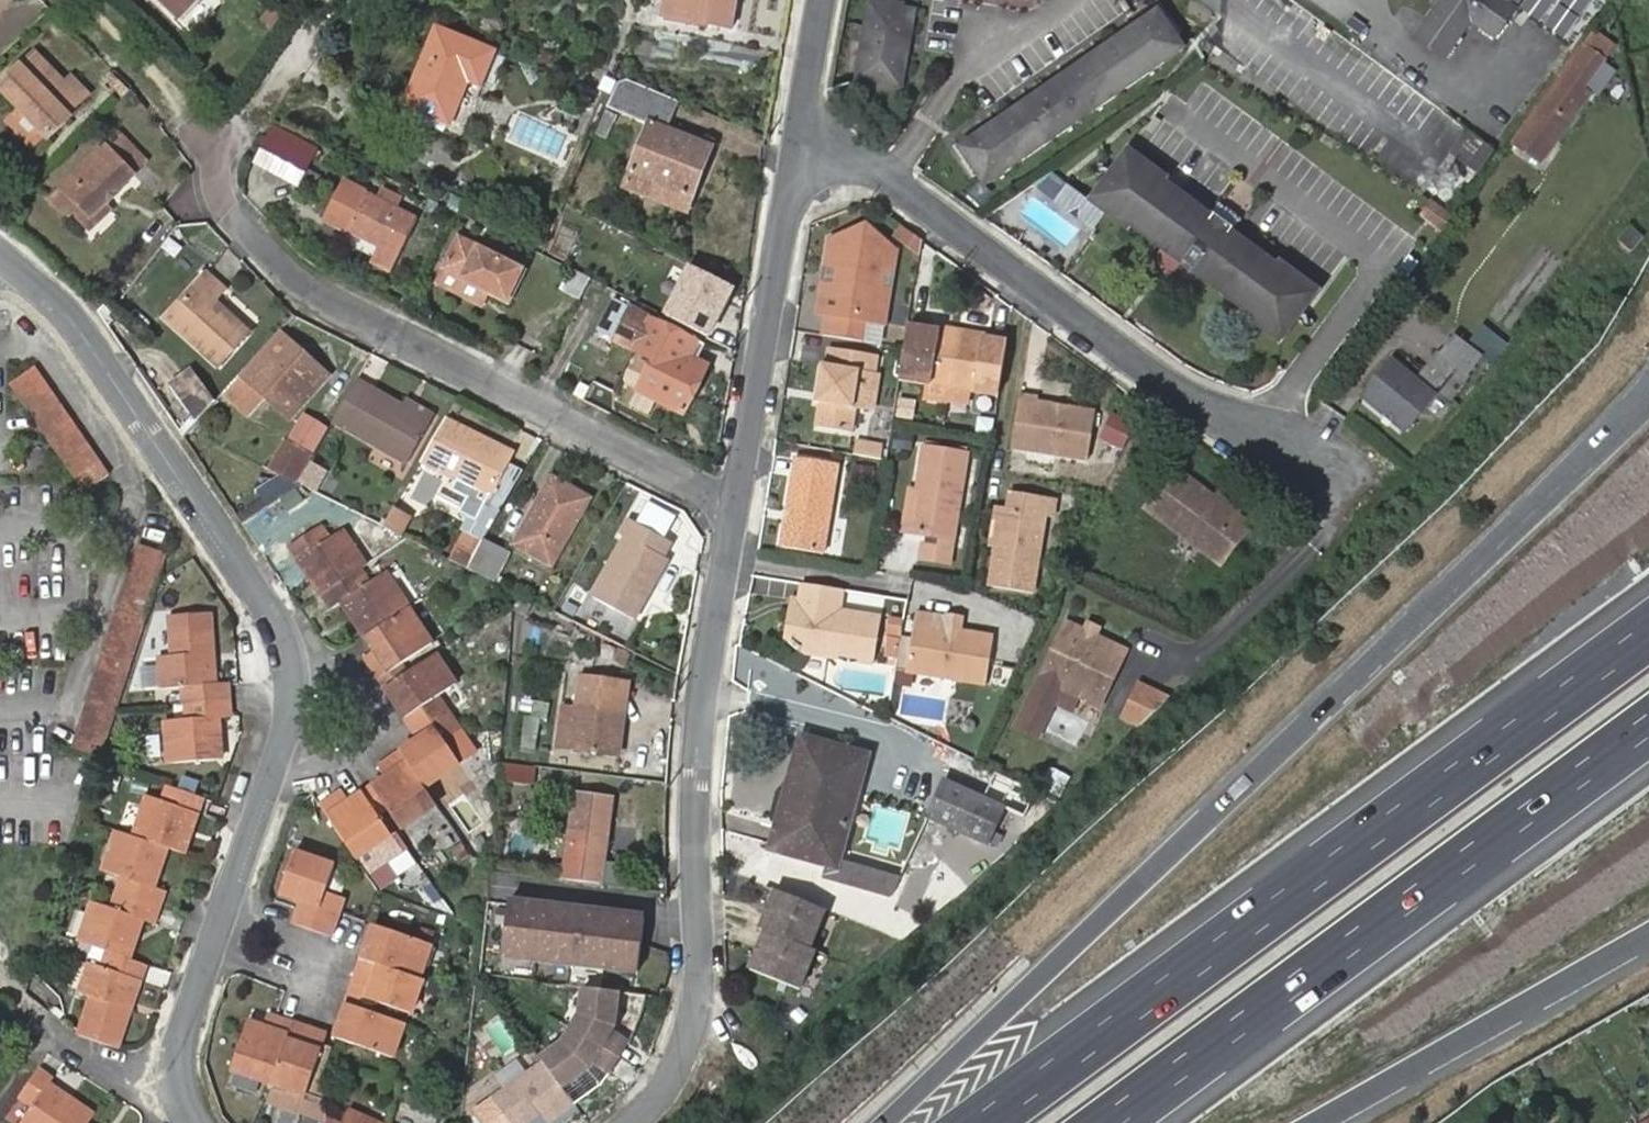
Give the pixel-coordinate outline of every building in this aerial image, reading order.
[(179,18),(197,0),(159,0),(179,18)] [(666,16),(733,30),(738,0),(669,0),(666,16)] [(905,44),(911,9),(870,0),(867,0),(861,36),(905,44)] [(1414,39),(1444,59),(1467,26),(1492,43),(1512,13),(1506,9),(1511,0),(1425,0),(1435,7),(1414,39)] [(964,145),(993,185),(1186,46),(1157,6),(964,145)] [(262,20),(276,32),(288,19),(274,7),(262,20)] [(469,82),(482,87),(495,54),(439,31),(409,108),(452,124),(469,82)] [(1614,46),(1595,32),(1563,74),(1565,77),(1516,145),(1538,163),(1590,94),(1584,88),(1614,46)] [(904,52),(905,44),(861,36),(860,44),(904,52)] [(898,87),(904,52),(860,44),(854,80),(898,87)] [(59,81),(30,50),(0,80),(0,87),(47,136),(66,118),(63,114),(83,96),(69,81),(64,86),(59,81)] [(65,77),(59,81),(64,86),(69,81),(65,77)] [(680,106),(620,79),(608,107),(650,124),(630,175),(694,199),(714,146),(672,130),(680,106)] [(277,127),(258,165),(299,185),(317,147),(277,127)] [(1477,178),(1495,154),(1465,131),(1447,156),(1477,178)] [(93,213),(107,199),(144,163),(114,133),(47,198),(65,217),(75,207),(82,202),(93,213)] [(1115,207),(1135,222),(1138,217),(1172,241),(1173,242),(1253,298),(1250,303),(1290,331),(1327,275),(1289,248),(1285,254),(1168,174),(1172,168),(1131,140),(1095,193),(1072,177),(1057,198),(1100,228),(1115,207)] [(350,233),(369,194),(349,184),(330,222),(350,233)] [(375,261),(395,270),(419,219),(369,194),(350,233),(382,249),(375,261)] [(113,205),(107,199),(93,213),(82,202),(75,207),(92,223),(113,205)] [(1439,231),(1451,215),(1429,202),(1419,218),(1439,231)] [(1635,253),(1648,235),(1634,223),(1620,240),(1635,253)] [(870,225),(834,236),(830,264),(848,268),(846,283),(850,284),(845,316),(826,320),(823,337),(863,343),(867,320),(886,323),(891,294),(884,286),(886,272),(896,262),(897,250),(870,225)] [(896,243),(922,254),(928,239),(902,228),(896,243)] [(446,270),(490,292),(509,301),(524,270),(462,239),(446,270)] [(1177,268),(1188,253),(1173,242),(1172,241),(1161,257),(1177,268)] [(736,288),(688,263),(662,314),(710,338),(736,288)] [(581,300),(592,278),(570,267),(559,289),(581,300)] [(484,305),(490,292),(446,270),(439,284),(484,305)] [(204,293),(213,280),(203,272),(164,318),(215,361),(243,328),(210,299),(204,293)] [(220,287),(213,280),(204,293),(210,299),(220,287)] [(827,280),(821,312),(845,316),(850,284),(846,283),(827,280)] [(615,338),(630,308),(616,301),(601,331),(615,338)] [(630,308),(615,338),(655,360),(640,390),(683,413),(706,368),(697,364),(685,358),(692,342),(651,321),(651,320),(630,308)] [(1486,325),(1475,342),(1499,358),(1510,342),(1486,325)] [(960,340),(909,333),(907,350),(901,383),(928,387),(951,390),(1000,397),(1008,347),(986,344),(960,340)] [(1457,333),(1424,378),(1456,402),(1490,357),(1457,333)] [(242,376),(266,398),(289,420),(324,384),(292,356),(298,350),(281,334),(242,376)] [(705,349),(692,342),(685,358),(697,364),(705,349)] [(823,366),(818,396),(822,397),(821,407),(817,429),(853,434),(857,411),(876,414),(882,378),(875,376),(878,356),(831,348),(828,367),(823,366)] [(292,356),(324,384),(329,379),(298,350),(292,356)] [(1438,393),(1393,360),(1365,399),(1409,432),(1438,393)] [(108,476),(34,374),(12,388),(86,493),(108,476)] [(193,374),(175,386),(199,421),(215,403),(193,374)] [(242,376),(223,396),(247,418),(266,398),(242,376)] [(356,382),(331,423),(403,466),(427,427),(402,411),(356,382)] [(948,408),(951,390),(928,387),(926,405),(948,408)] [(1040,398),(1021,396),(1013,449),(1030,451),(1054,455),(1091,459),(1098,412),(1040,403),(1040,398)] [(402,411),(427,427),(432,419),(406,403),(402,411)] [(932,426),(942,427),(943,418),(933,417),(932,426)] [(958,420),(947,419),(946,428),(957,429),(958,420)] [(446,421),(420,462),(454,483),(460,475),(487,492),(508,459),(446,421)] [(1138,431),(1119,422),(1107,447),(1126,456),(1138,431)] [(285,439),(267,467),(291,479),(307,453),(285,439)] [(856,443),(854,456),(873,459),(875,446),(856,443)] [(873,459),(889,462),(891,448),(875,446),(873,459)] [(953,567),(969,456),(928,451),(921,491),(928,492),(922,537),(938,540),(937,548),(928,547),(926,563),(953,567)] [(1054,455),(1030,451),(1029,459),(1053,463),(1054,455)] [(313,458),(299,481),(317,492),(331,468),(313,458)] [(800,461),(785,550),(827,557),(842,468),(800,461)] [(1240,518),(1215,501),(1177,473),(1149,513),(1225,566),(1254,529),(1240,518)] [(460,475),(454,483),(449,492),(460,499),(476,509),(487,492),(460,475)] [(590,498),(553,475),(512,541),(549,565),(590,498)] [(260,486),(267,502),(284,494),(277,478),(260,486)] [(1005,511),(999,555),(994,591),(1036,597),(1047,518),(1054,519),(1057,500),(1014,494),(1012,512),(1005,511)] [(1220,495),(1215,501),(1240,518),(1244,512),(1220,495)] [(476,509),(460,499),(452,514),(468,524),(476,509)] [(990,554),(999,555),(1005,511),(996,509),(990,554)] [(390,511),(381,525),(396,533),(404,518),(390,511)] [(672,546),(631,521),(621,535),(627,539),(592,598),(633,623),(668,564),(663,561),(672,546)] [(320,591),(358,565),(364,560),(343,529),(331,537),(323,525),(290,546),(320,591)] [(464,534),(448,559),(463,567),(466,569),(480,544),(464,534)] [(165,549),(141,541),(75,744),(100,751),(165,549)] [(480,544),(466,569),(491,581),(505,559),(480,544)] [(358,565),(320,591),(330,606),(341,599),(364,633),(406,605),(383,572),(368,581),(358,565)] [(844,595),(805,588),(803,599),(800,618),(792,621),(789,642),(807,659),(840,665),(841,660),(863,664),(863,669),(876,670),(883,625),(841,618),(844,595)] [(800,618),(803,599),(796,597),(792,621),(800,618)] [(406,605),(364,633),(367,637),(377,653),(367,660),(375,674),(397,659),(429,639),(406,605)] [(181,700),(227,699),(226,683),(215,683),(213,611),(173,612),(174,653),(161,653),(163,685),(180,685),(181,700)] [(909,678),(946,684),(987,691),(995,642),(935,632),(937,621),(918,618),(909,678)] [(1100,637),(1089,633),(1069,623),(1048,667),(1109,695),(1130,652),(1100,637)] [(1093,624),(1089,633),(1100,637),(1104,629),(1093,624)] [(404,669),(382,684),(401,713),(432,693),(450,681),(430,651),(404,669)] [(404,669),(397,659),(375,674),(382,684),(404,669)] [(1041,736),(1064,686),(1104,705),(1109,695),(1048,667),(1020,727),(1041,736)] [(610,728),(612,710),(607,709),(611,675),(581,672),(573,735),(565,734),(563,749),(619,756),(622,731),(610,728)] [(945,694),(946,684),(909,678),(908,688),(945,694)] [(1141,724),(1169,698),(1138,685),(1124,716),(1141,724)] [(432,693),(401,713),(415,735),(396,748),(419,784),(454,763),(439,739),(454,729),(432,693)] [(228,718),(227,699),(181,700),(182,718),(164,719),(165,759),(218,758),(216,718),(228,718)] [(624,712),(612,710),(610,728),(622,731),(624,712)] [(539,746),(541,717),(523,716),(521,745),(539,746)] [(788,826),(813,740),(802,737),(778,823),(788,826)] [(869,756),(813,740),(788,826),(778,823),(770,849),(836,867),(869,756)] [(431,803),(419,784),(396,748),(381,758),(389,770),(370,781),(385,805),(397,825),(431,803)] [(503,781),(536,783),(538,765),(504,762),(503,781)] [(1036,791),(997,771),(991,783),(1031,802),(1036,791)] [(1007,808),(946,780),(928,818),(989,845),(1007,808)] [(385,805),(370,781),(359,789),(374,812),(385,805)] [(134,836),(164,847),(181,853),(201,794),(167,783),(162,799),(148,795),(134,836)] [(374,812),(359,789),(340,801),(333,790),(318,801),(352,854),(387,831),(374,812)] [(574,794),(566,863),(605,868),(613,799),(574,794)] [(150,888),(164,847),(134,836),(119,832),(104,872),(121,878),(116,891),(158,906),(163,892),(150,888)] [(292,848),(278,889),(304,897),(295,921),(331,933),(345,893),(321,885),(330,861),(292,848)] [(826,906),(777,886),(761,926),(766,928),(751,966),(801,986),(816,947),(811,945),(826,906)] [(153,922),(158,906),(116,891),(111,907),(93,902),(79,940),(107,949),(126,956),(139,917),(153,922)] [(644,922),(508,903),(501,957),(636,976),(644,922)] [(374,921),(362,954),(417,973),(428,940),(374,921)] [(143,961),(126,956),(107,949),(102,962),(93,959),(81,989),(92,993),(79,1032),(115,1045),(143,961)] [(417,973),(362,954),(351,987),(374,996),(409,1008),(420,975),(417,973)] [(374,996),(351,987),(345,1002),(367,1010),(374,996)] [(556,1040),(533,1056),(535,1058),(554,1086),(585,1062),(596,1071),(618,1041),(608,1033),(612,1028),(616,995),(581,990),(577,1017),(556,1040)] [(638,998),(616,995),(612,1028),(608,1033),(618,1041),(624,1046),(635,1021),(638,998)] [(367,1010),(345,1002),(334,1034),(390,1054),(400,1021),(367,1010)] [(268,1029),(253,1023),(243,1075),(264,1082),(289,1021),(273,1015),(268,1029)] [(243,1075),(253,1023),(245,1020),(228,1070),(243,1075)] [(289,1021),(264,1082),(300,1094),(321,1031),(289,1021)] [(482,1094),(502,1122),(512,1122),(529,1111),(537,1122),(565,1104),(554,1086),(535,1058),(482,1094)] [(585,1062),(554,1086),(565,1104),(601,1075),(596,1071),(585,1062)] [(95,1118),(49,1087),(54,1079),(39,1068),(19,1097),(34,1108),(24,1122),(91,1122),(95,1118)] [(345,1114),(341,1122),(367,1122),(345,1114)]
